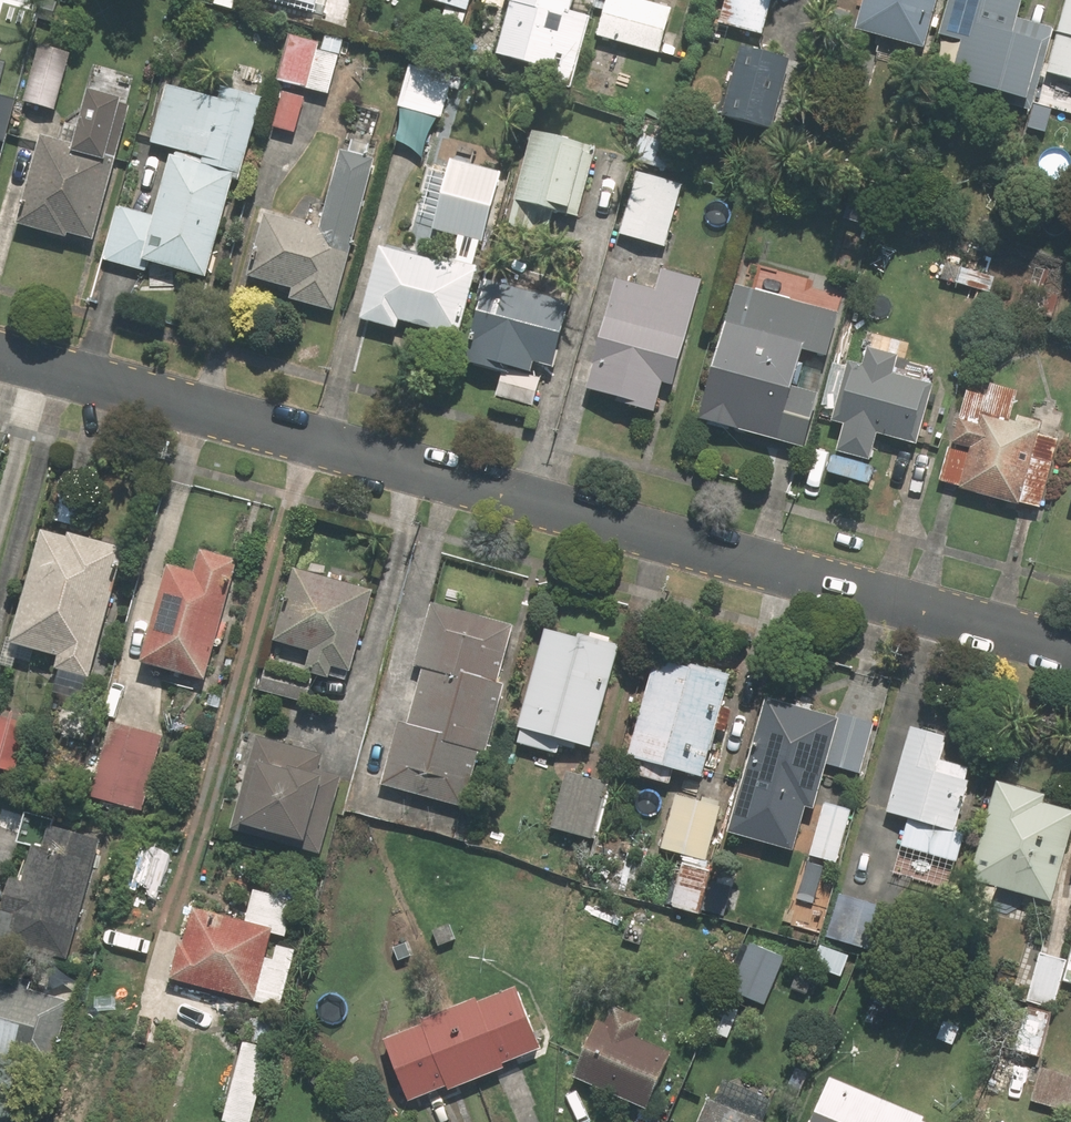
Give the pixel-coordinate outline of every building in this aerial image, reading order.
[(326,9),(322,24),(342,30),(350,0),(294,0),(326,9)] [(468,10),(471,0),(431,0),(468,10)] [(564,56),(557,85),(573,89),(591,17),(572,12),(575,0),(506,0),(511,1),(497,56),(555,70),(559,55),(564,56)] [(640,0),(608,0),(599,38),(663,54),(674,8),(640,0)] [(730,28),(765,37),(775,0),(738,0),(730,28)] [(926,51),(941,0),(900,0),(897,7),(887,4),(877,38),(926,51)] [(1024,0),(952,0),(942,36),(966,43),(956,78),(1036,100),(1055,29),(1019,19),(1024,0)] [(1048,73),(1070,80),(1070,0),(1068,0),(1048,73)] [(870,46),(879,14),(845,5),(836,37),(870,46)] [(285,83),(272,126),(297,134),(310,91),(329,97),(346,40),(325,34),(322,41),(293,31),(277,81),(285,83)] [(72,52),(39,44),(25,102),(58,110),(72,52)] [(792,61),(740,47),(722,115),(773,129),(792,61)] [(453,70),(410,60),(399,108),(442,118),(453,70)] [(232,91),(230,100),(165,84),(150,144),(173,150),(156,217),(154,216),(117,207),(104,261),(143,271),(145,261),(209,277),(235,173),(243,175),(261,98),(232,91)] [(55,135),(43,132),(20,226),(68,237),(69,234),(96,240),(130,99),(90,90),(81,127),(58,121),(55,135)] [(6,144),(18,99),(0,94),(0,143),(6,144)] [(648,121),(637,160),(672,170),(683,130),(648,121)] [(582,218),(592,171),(599,173),(601,160),(595,159),(598,146),(532,132),(517,204),(510,232),(549,241),(556,213),(582,218)] [(267,215),(251,277),(293,288),(290,300),(337,312),(376,159),(341,150),(322,228),(267,215)] [(503,168),(450,156),(433,227),(485,240),(503,168)] [(684,182),(639,170),(621,235),(667,247),(684,182)] [(362,321),(398,331),(401,320),(460,336),(478,270),(383,244),(362,321)] [(664,383),(675,386),(703,281),(660,270),(655,290),(618,281),(593,375),(597,376),(593,391),(631,401),(630,407),(655,414),(664,383)] [(482,276),(476,303),(481,304),(471,346),(475,347),(470,366),(492,371),(494,362),(535,372),(538,360),(557,365),(573,298),(482,276)] [(804,349),(833,357),(844,314),(737,286),(702,420),(809,448),(823,393),(799,387),(805,362),(801,361),(804,349)] [(869,348),(864,365),(848,361),(832,420),(846,424),(839,452),(872,461),(880,433),(920,443),(936,384),(895,374),(900,356),(869,348)] [(1020,391),(992,383),(989,393),(967,388),(952,444),(972,449),(970,460),(949,454),(942,481),(1044,507),(1046,499),(1064,503),(1070,475),(1070,431),(1065,430),(1069,414),(1042,407),(1038,422),(1021,417),(1019,423),(1012,421),(1020,391)] [(15,639),(64,652),(54,687),(85,696),(106,618),(112,597),(126,546),(72,531),(70,538),(45,531),(15,639)] [(196,577),(168,569),(142,662),(206,679),(237,563),(202,553),(196,577)] [(306,673),(333,681),(336,668),(355,673),(377,591),(295,569),(275,644),(311,653),(306,673)] [(383,788),(466,810),(482,750),(491,752),(509,685),(499,682),(504,663),(495,660),(504,624),(432,605),(415,667),(426,670),(412,723),(402,720),(383,788)] [(518,743),(550,751),(553,739),(594,748),(619,645),(545,628),(518,743)] [(737,708),(723,704),(730,675),(659,657),(633,758),(641,760),(637,777),(671,786),(675,769),(704,776),(716,730),(730,733),(737,708)] [(747,779),(754,781),(746,817),(777,824),(785,788),(822,796),(828,766),(861,774),(873,723),(839,716),(765,699),(747,779)] [(0,714),(0,769),(8,772),(25,723),(0,714)] [(164,735),(112,722),(93,795),(144,809),(164,735)] [(890,813),(910,818),(895,877),(949,890),(963,831),(958,830),(973,768),(940,760),(946,734),(911,726),(890,813)] [(321,764),(323,753),(256,736),(233,830),(321,853),(343,770),(321,764)] [(611,780),(566,770),(552,830),(597,841),(611,780)] [(1048,792),(1000,782),(970,917),(990,922),(997,889),(1055,902),(1070,827),(1070,812),(1045,806),(1048,792)] [(664,849),(684,853),(672,908),(721,919),(726,897),(703,892),(712,851),(722,805),(676,795),(664,849)] [(853,810),(825,803),(811,856),(839,863),(853,810)] [(54,821),(25,813),(17,843),(36,849),(27,880),(14,876),(0,926),(0,941),(69,960),(102,839),(53,825),(54,821)] [(274,960),(268,959),(274,935),(288,938),(298,900),(255,890),(247,924),(192,910),(175,980),(229,993),(283,1007),(297,950),(277,946),(274,960)] [(892,906),(852,895),(839,942),(879,953),(892,906)] [(786,953),(748,940),(730,992),(769,1005),(786,953)] [(850,955),(821,945),(813,966),(842,977),(850,955)] [(1068,965),(1041,956),(1027,1000),(1054,1008),(1062,981),(1070,984),(1070,954),(1068,965)] [(17,1060),(20,1048),(57,1057),(72,1002),(0,982),(0,1055),(17,1060)] [(408,1104),(504,1068),(501,1059),(539,1044),(518,990),(384,1040),(408,1104)] [(741,1010),(720,1002),(708,1030),(729,1039),(741,1010)] [(616,1014),(610,1029),(594,1022),(571,1077),(650,1109),(672,1055),(634,1039),(640,1024),(616,1014)] [(245,1046),(227,1121),(254,1121),(276,1024),(256,1020),(249,1047),(245,1046)] [(1039,1068),(1031,1101),(1070,1112),(1070,1076),(1039,1068)] [(717,1103),(709,1099),(700,1121),(764,1121),(777,1090),(746,1077),(742,1085),(727,1078),(717,1103)] [(831,1079),(812,1121),(926,1121),(831,1079)]
